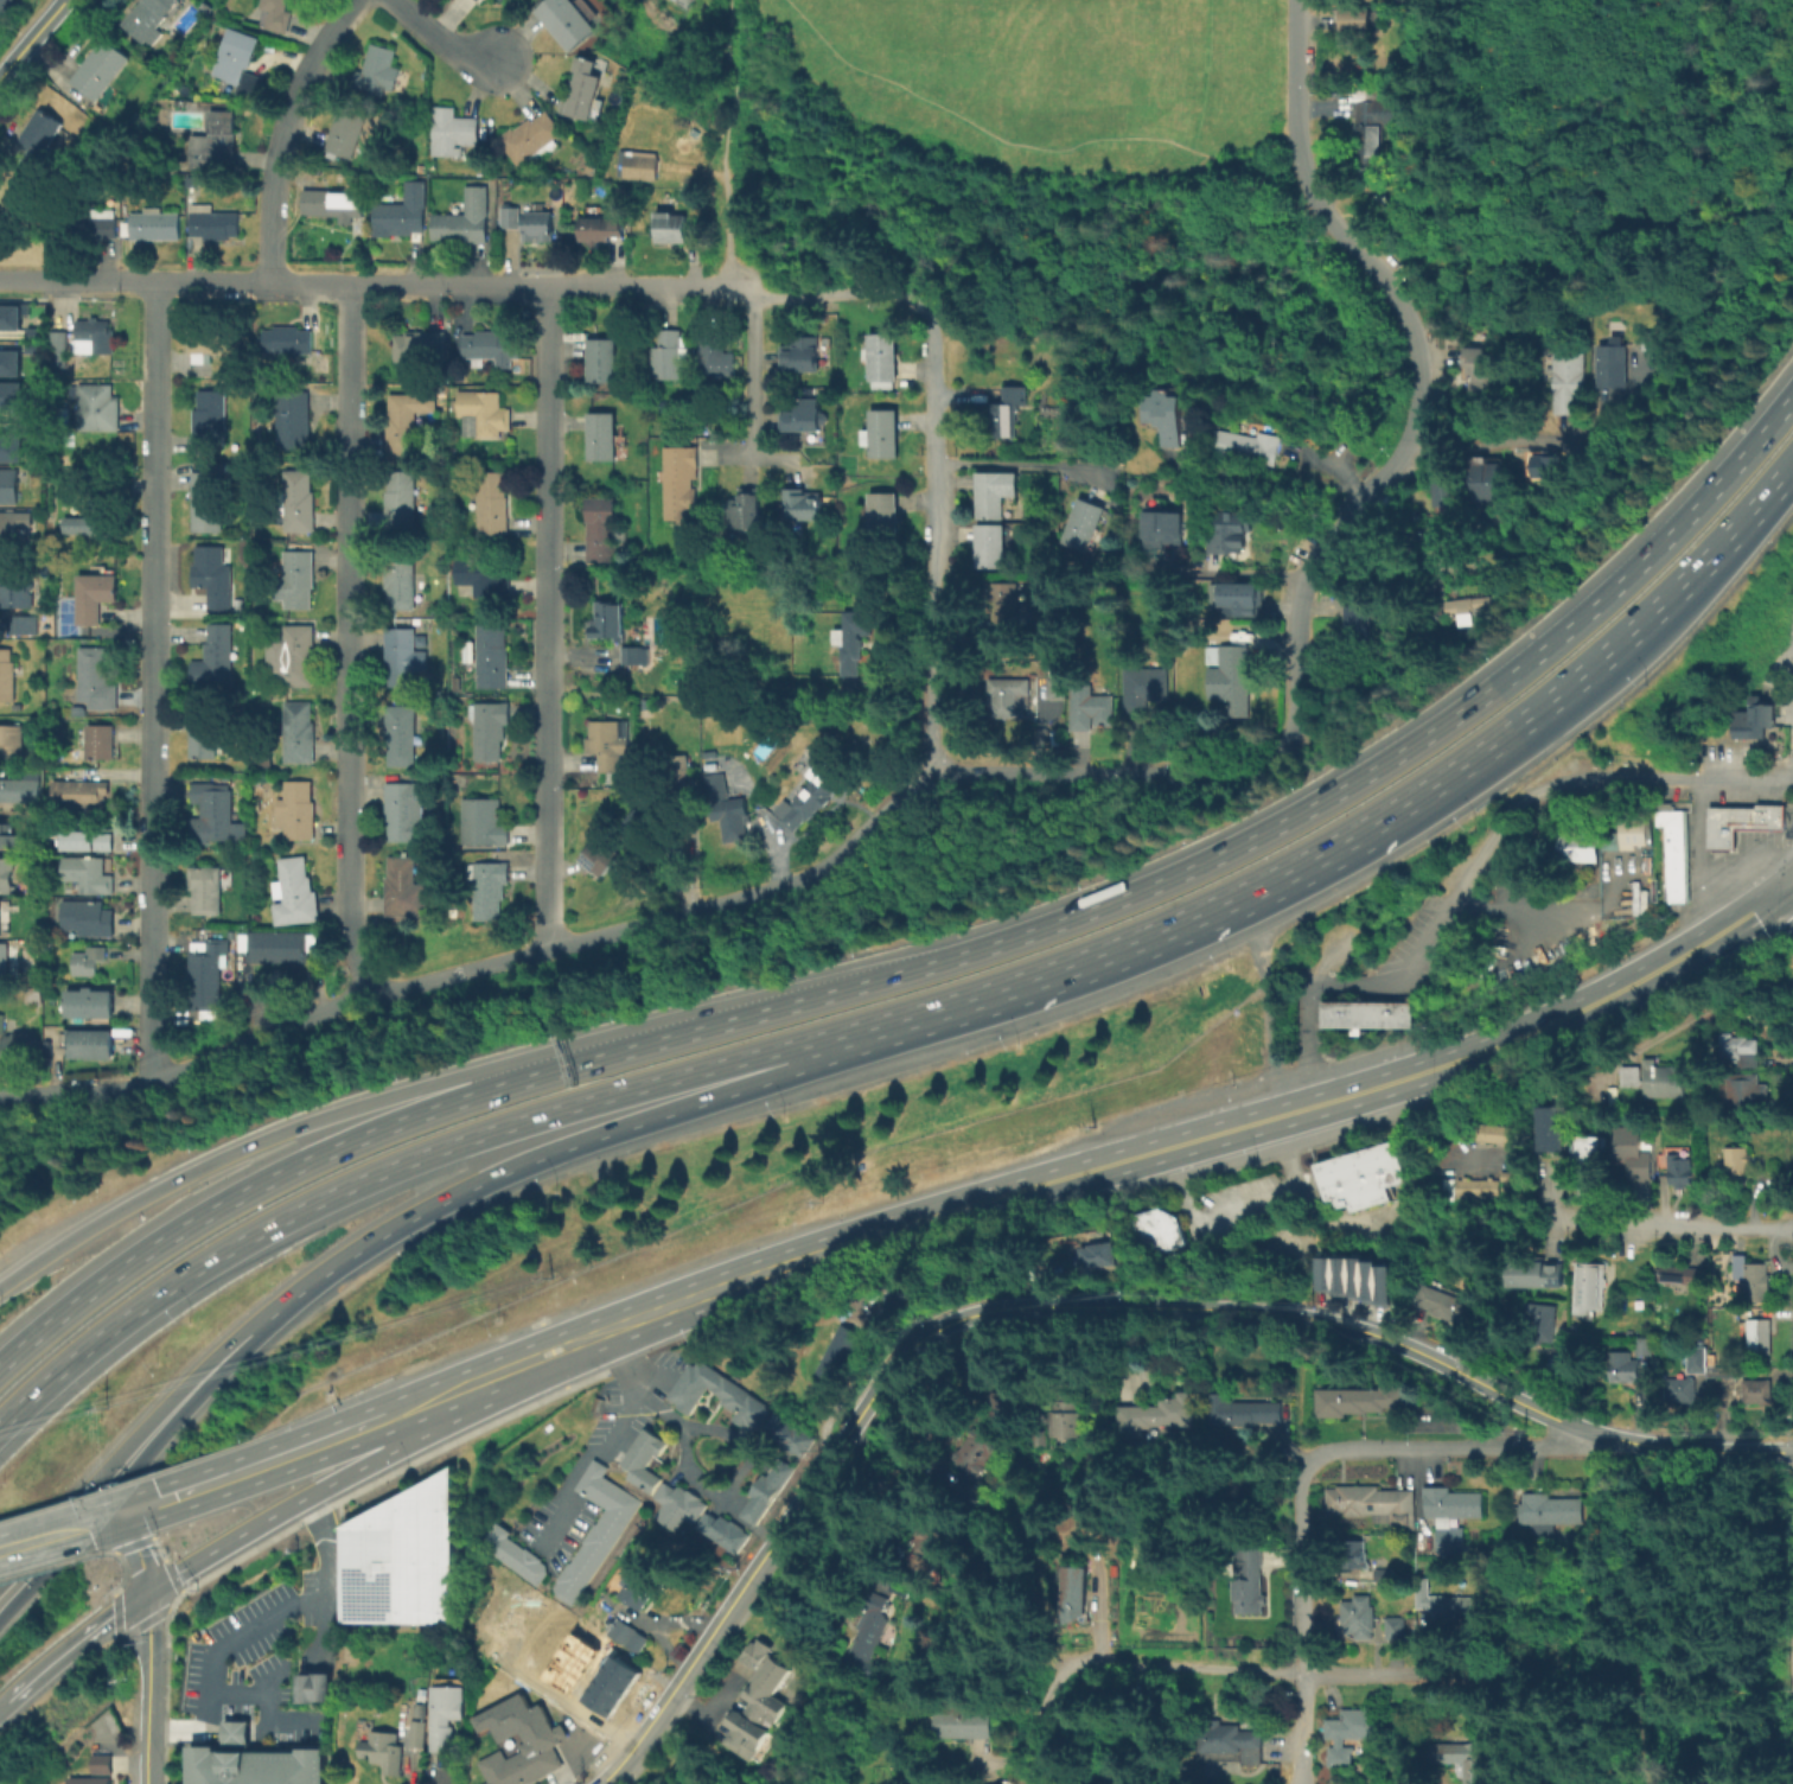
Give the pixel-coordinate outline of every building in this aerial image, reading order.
[(16,0),(0,17),(0,0),(16,0)] [(126,24),(147,0),(181,0),(157,28),(164,34),(153,47),(126,24)] [(260,28),(266,0),(294,0),(291,14),(295,15),(291,36),(260,28)] [(536,14),(553,0),(567,0),(594,33),(569,53),(536,14)] [(1377,12),(1377,34),(1348,34),(1348,12),(1377,12)] [(234,31),(262,43),(250,72),(267,79),(261,94),(216,75),(234,31)] [(74,81),(107,40),(132,59),(97,101),(74,81)] [(391,87),(385,100),(357,88),(372,53),(401,65),(391,87)] [(593,122),(592,129),(563,122),(579,58),(598,63),(594,77),(604,81),(593,122)] [(1405,101),(1405,127),(1380,127),(1382,158),(1377,158),(1377,170),(1352,170),(1352,127),(1354,127),(1353,102),(1349,102),(1349,89),(1384,89),(1384,101),(1405,101)] [(480,121),(480,151),(461,151),(461,158),(434,158),(434,108),(459,108),(459,121),(480,121)] [(33,147),(24,141),(44,110),(68,126),(43,165),(27,155),(33,147)] [(211,138),(211,110),(235,112),(235,138),(211,138)] [(340,110),(368,121),(351,163),(325,152),(340,110)] [(521,168),(499,141),(527,120),(531,127),(547,115),(562,136),(521,168)] [(194,165),(194,149),(216,149),(216,165),(194,165)] [(623,153),(659,157),(657,183),(620,178),(623,153)] [(427,185),(426,236),(407,236),(407,237),(377,237),(377,204),(407,204),(407,185),(427,185)] [(487,244),(435,244),(436,216),(467,216),(467,190),(487,190),(487,244)] [(332,193),(332,199),(364,199),(364,225),(340,225),(340,216),(332,216),(332,218),(302,218),(302,193),(332,193)] [(215,205),(215,212),(240,214),(240,236),(229,235),(229,243),(206,243),(206,235),(194,235),(194,205),(215,205)] [(503,229),(503,210),(519,210),(519,229),(503,229)] [(75,240),(75,212),(116,212),(116,240),(75,240)] [(128,212),(181,214),(181,242),(127,241),(128,212)] [(525,241),(525,216),(555,216),(555,242),(525,241)] [(688,216),(688,246),(657,246),(657,216),(688,216)] [(578,217),(576,241),(587,241),(587,247),(595,247),(595,241),(607,241),(607,236),(621,236),(621,229),(619,229),(619,224),(621,224),(621,217),(578,217)] [(19,329),(20,305),(0,305),(0,329),(19,329)] [(78,342),(78,321),(114,321),(114,355),(94,355),(94,342),(78,342)] [(25,327),(25,339),(43,339),(43,327),(25,327)] [(242,331),(242,357),(212,357),(212,365),(192,365),(192,331),(242,331)] [(313,331),(312,357),(263,357),(263,331),(313,331)] [(696,344),(696,331),(727,331),(727,355),(735,355),(735,378),(700,378),(700,344),(696,344)] [(682,380),(655,380),(656,350),(664,350),(664,332),(682,332),(682,380)] [(446,334),(446,365),(397,365),(398,333),(446,333),(446,334)] [(869,382),(869,333),(899,333),(899,382),(869,382)] [(68,334),(68,370),(49,370),(50,334),(68,334)] [(519,336),(519,361),(511,361),(511,369),(499,369),(499,361),(484,361),(484,369),(473,369),(473,361),(464,359),(464,336),(519,336)] [(784,349),(797,338),(821,338),(821,375),(784,375),(784,349)] [(25,340),(24,352),(42,353),(42,340),(25,340)] [(589,342),(620,342),(619,386),(589,386),(589,342)] [(1626,343),(1626,386),(1600,386),(1600,343),(1626,343)] [(1498,348),(1495,395),(1467,394),(1468,378),(1462,378),(1465,345),(1498,348)] [(19,375),(0,375),(0,350),(19,350),(19,375)] [(1585,352),(1584,394),(1576,394),(1576,413),(1553,412),(1555,351),(1585,352)] [(21,410),(0,410),(0,381),(21,381),(21,410)] [(79,387),(116,387),(116,396),(122,396),(122,433),(79,433),(79,387)] [(1170,388),(1170,395),(1180,395),(1180,446),(1161,446),(1161,425),(1155,425),(1155,420),(1146,421),(1146,395),(1155,395),(1155,388),(1170,388)] [(1016,437),(994,437),(994,406),(1006,406),(1006,389),(1027,389),(1027,407),(1017,407),(1016,437)] [(196,454),(196,393),(226,393),(226,454),(196,454)] [(276,448),(276,393),(311,393),(311,450),(276,448)] [(511,410),(511,440),(462,439),(462,412),(457,412),(457,395),(500,395),(500,410),(511,410)] [(436,397),(436,414),(414,414),(414,455),(387,455),(387,397),(436,397)] [(785,408),(793,408),(795,402),(823,402),(823,435),(785,434),(785,408)] [(868,425),(873,425),(873,412),(900,412),(900,461),(868,460),(868,425)] [(38,423),(38,414),(56,414),(55,423),(38,423)] [(618,416),(618,464),(589,464),(589,416),(618,416)] [(38,437),(38,426),(56,426),(56,438),(38,437)] [(1219,428),(1257,437),(1258,431),(1281,435),(1275,465),(1271,465),(1270,471),(1252,467),(1255,460),(1214,452),(1215,448),(1211,448),(1214,431),(1219,432),(1219,428)] [(23,461),(0,462),(0,432),(21,432),(23,461)] [(665,521),(665,451),(698,451),(698,521),(665,521)] [(1533,453),(1561,453),(1561,479),(1544,479),(1544,474),(1533,474),(1533,453)] [(1498,498),(1472,499),(1472,461),(1498,461),(1498,498)] [(15,502),(0,502),(0,467),(15,467),(15,502)] [(194,533),(194,471),(224,471),(224,534),(194,533)] [(415,530),(415,539),(379,539),(379,471),(415,471),(415,530)] [(283,534),(283,472),(317,473),(317,534),(283,534)] [(1004,518),(978,518),(978,473),(1021,473),(1021,496),(1004,496),(1004,518)] [(480,535),(480,474),(508,474),(508,535),(480,535)] [(1457,504),(1436,505),(1435,479),(1456,478),(1457,504)] [(729,501),(744,501),(744,491),(761,491),(761,533),(729,533),(729,501)] [(808,491),(808,497),(823,497),(823,521),(785,521),(785,491),(808,491)] [(869,537),(869,495),(899,495),(899,537),(869,537)] [(66,518),(89,518),(89,498),(111,498),(111,536),(66,536),(66,518)] [(1085,499),(1111,511),(1098,542),(1102,543),(1096,559),(1065,544),(1085,499)] [(627,529),(627,547),(615,547),(615,561),(588,561),(588,501),(617,502),(615,529),(627,529)] [(1231,552),(1208,550),(1210,529),(1219,530),(1218,508),(1230,508),(1230,505),(1238,505),(1238,508),(1252,508),(1252,528),(1248,528),(1248,543),(1242,543),(1242,549),(1231,546),(1231,552)] [(1149,547),(1149,511),(1187,511),(1187,547),(1149,547)] [(18,549),(0,549),(0,514),(18,514),(18,549)] [(980,568),(980,525),(1009,525),(1008,568),(980,568)] [(194,590),(194,547),(230,547),(229,612),(208,612),(208,590),(194,590)] [(287,611),(287,550),(317,550),(315,611),(287,611)] [(382,613),(382,560),(417,560),(417,613),(382,613)] [(510,585),(510,600),(476,600),(476,585),(457,585),(457,562),(510,562),(510,585)] [(79,578),(103,578),(103,573),(121,573),(121,597),(128,597),(128,614),(119,614),(119,623),(103,623),(103,629),(79,629),(79,578)] [(1224,576),(1264,578),(1264,603),(1262,601),(1261,613),(1226,612),(1226,603),(1224,603),(1224,576)] [(0,579),(33,579),(33,610),(0,610),(0,579)] [(991,630),(991,585),(1020,585),(1020,630),(991,630)] [(1489,610),(1473,612),(1474,623),(1460,625),(1459,612),(1438,614),(1436,600),(1488,594),(1489,610)] [(625,603),(625,638),(591,638),(591,620),(599,620),(599,603),(625,603)] [(1371,605),(1371,639),(1344,639),(1344,604),(1371,605)] [(860,639),(860,676),(844,676),(844,646),(836,646),(836,631),(844,631),(844,613),(870,613),(870,639),(860,639)] [(13,618),(32,618),(32,636),(13,636),(13,618)] [(204,690),(193,690),(193,662),(204,663),(204,646),(210,646),(210,625),(232,625),(232,690),(204,690)] [(283,668),(286,668),(286,626),(315,626),(315,688),(282,688),(283,668)] [(509,626),(509,690),(479,690),(479,665),(464,665),(464,645),(479,646),(479,626),(509,626)] [(415,631),(415,654),(428,654),(428,676),(415,676),(415,688),(391,688),(391,676),(385,676),(385,654),(391,654),(391,631),(415,631)] [(1250,700),(1250,716),(1230,716),(1230,700),(1213,700),(1213,670),(1224,670),(1224,648),(1251,648),(1250,700)] [(15,703),(0,703),(0,650),(15,650),(15,703)] [(81,650),(109,650),(109,687),(119,687),(119,709),(81,709),(81,650)] [(624,650),(643,650),(643,669),(624,668),(624,650)] [(1169,695),(1169,707),(1156,707),(1156,695),(1146,695),(1146,715),(1125,715),(1127,673),(1169,673),(1169,695)] [(987,721),(987,680),(1032,680),(1032,721),(987,721)] [(1049,700),(1049,680),(1067,680),(1067,700),(1049,700)] [(1096,683),(1096,699),(1114,699),(1114,731),(1072,731),(1072,683),(1096,683)] [(1747,709),(1747,694),(1759,693),(1759,703),(1770,703),(1770,726),(1761,726),(1762,737),(1729,738),(1729,709),(1747,709)] [(315,705),(315,765),(286,765),(287,705),(315,705)] [(509,705),(509,726),(505,726),(505,743),(502,743),(502,764),(476,764),(476,705),(509,705)] [(385,708),(416,708),(416,770),(385,770),(385,708)] [(192,712),(213,712),(213,737),(219,737),(219,760),(192,760),(192,712)] [(599,758),(588,758),(588,724),(625,724),(625,756),(620,756),(620,777),(599,777),(599,758)] [(1,751),(0,751),(0,726),(24,726),(24,758),(1,758),(1,751)] [(89,759),(89,727),(116,727),(116,759),(89,759)] [(689,757),(695,794),(674,797),(666,760),(689,757)] [(787,801),(792,805),(812,783),(806,778),(821,762),(846,782),(799,836),(774,815),(787,801)] [(706,779),(726,776),(730,804),(744,803),(751,845),(719,850),(706,779)] [(40,802),(0,802),(0,782),(40,782),(40,802)] [(315,782),(315,841),(287,841),(287,830),(277,830),(277,802),(287,802),(287,782),(315,782)] [(56,783),(107,783),(107,808),(56,808),(56,783)] [(234,786),(234,824),(247,824),(247,841),(192,841),(192,785),(234,786)] [(384,843),(384,785),(414,786),(414,843),(384,843)] [(502,802),(502,826),(511,826),(511,848),(462,847),(462,801),(502,802)] [(1686,901),(1666,901),(1666,887),(1663,887),(1661,826),(1653,826),(1653,802),(1670,802),(1670,804),(1672,804),(1672,810),(1685,810),(1686,901)] [(1782,830),(1734,829),(1734,849),(1705,849),(1706,807),(1753,807),(1753,803),(1782,803),(1782,830)] [(645,816),(655,826),(638,845),(618,828),(636,808),(645,816)] [(1646,843),(1634,843),(1634,849),(1603,847),(1604,830),(1619,832),(1620,821),(1647,822),(1646,843)] [(15,847),(0,847),(0,827),(15,827),(15,847)] [(102,829),(102,839),(114,839),(114,853),(64,853),(64,829),(102,829)] [(1597,860),(1558,860),(1558,830),(1597,832),(1597,860)] [(602,880),(576,859),(593,837),(619,859),(602,880)] [(415,858),(415,886),(427,887),(427,917),(385,917),(385,858),(415,858)] [(14,893),(0,893),(0,859),(14,859),(14,893)] [(273,904),(279,903),(275,879),(282,878),(280,862),(312,859),(319,924),(276,929),(273,904)] [(64,885),(64,860),(109,860),(109,879),(115,880),(115,894),(83,894),(83,885),(64,885)] [(223,866),(223,916),(193,916),(193,866),(223,866)] [(504,887),(504,905),(477,905),(477,887),(470,887),(470,867),(509,867),(509,887),(504,887)] [(64,904),(108,904),(108,911),(114,912),(114,935),(64,935),(64,904)] [(248,934),(307,935),(307,966),(248,966),(248,934)] [(208,941),(229,941),(229,957),(221,957),(221,982),(197,981),(197,957),(208,957),(208,941)] [(9,980),(0,980),(0,947),(9,947),(9,980)] [(108,951),(108,964),(97,964),(97,977),(76,977),(76,951),(108,951)] [(221,982),(219,1008),(218,1008),(217,1021),(199,1021),(200,1008),(196,1008),(197,981),(221,982)] [(69,990),(122,990),(122,1005),(115,1005),(115,1021),(69,1021),(69,990)] [(1412,1027),(1361,1027),(1361,1034),(1349,1034),(1349,1027),(1323,1027),(1323,1001),(1412,1001),(1412,1027)] [(4,1039),(0,1039),(0,1017),(7,1017),(7,1034),(38,1034),(38,1066),(2,1066),(4,1039)] [(1756,1051),(1740,1051),(1740,1057),(1737,1057),(1737,1062),(1721,1062),(1721,1031),(1733,1031),(1733,1036),(1747,1036),(1747,1038),(1756,1038),(1756,1051)] [(69,1062),(69,1032),(114,1033),(114,1062),(69,1062)] [(1684,1097),(1646,1096),(1646,1087),(1622,1087),(1622,1065),(1645,1065),(1645,1058),(1659,1058),(1659,1064),(1684,1065),(1684,1097)] [(1766,1098),(1755,1098),(1755,1108),(1725,1108),(1725,1072),(1757,1071),(1757,1084),(1766,1084),(1766,1098)] [(1564,1149),(1539,1149),(1538,1106),(1564,1106),(1564,1149)] [(1500,1145),(1501,1141),(1485,1140),(1485,1142),(1480,1142),(1480,1139),(1475,1139),(1478,1122),(1513,1126),(1511,1142),(1506,1142),(1505,1145),(1500,1145)] [(1651,1180),(1627,1180),(1627,1162),(1616,1162),(1615,1124),(1640,1124),(1640,1151),(1650,1151),(1651,1180)] [(1601,1134),(1601,1197),(1576,1197),(1576,1184),(1585,1184),(1585,1165),(1574,1165),(1574,1134),(1601,1134)] [(1390,1198),(1349,1211),(1347,1205),(1338,1209),(1334,1200),(1326,1203),(1314,1164),(1391,1139),(1404,1179),(1385,1185),(1390,1198)] [(1750,1161),(1746,1161),(1746,1168),(1741,1168),(1741,1181),(1722,1181),(1722,1171),(1714,1171),(1714,1159),(1722,1159),(1722,1146),(1744,1146),(1744,1153),(1750,1153),(1750,1161)] [(1690,1183),(1684,1183),(1684,1187),(1673,1189),(1673,1184),(1667,1184),(1666,1152),(1678,1152),(1678,1158),(1689,1158),(1690,1183)] [(1502,1196),(1504,1190),(1500,1190),(1500,1185),(1502,1185),(1504,1180),(1500,1180),(1500,1171),(1514,1171),(1513,1196),(1502,1196)] [(1498,1196),(1456,1196),(1456,1179),(1462,1179),(1462,1175),(1467,1175),(1467,1179),(1487,1179),(1487,1175),(1491,1175),(1491,1179),(1498,1179),(1498,1196)] [(1178,1216),(1186,1244),(1144,1256),(1134,1215),(1160,1208),(1178,1216)] [(1118,1262),(1085,1269),(1081,1249),(1090,1248),(1090,1244),(1115,1240),(1118,1262)] [(1768,1291),(1763,1291),(1763,1301),(1741,1301),(1741,1278),(1730,1278),(1729,1253),(1742,1253),(1742,1262),(1763,1262),(1763,1273),(1767,1273),(1768,1291)] [(1392,1301),(1364,1301),(1364,1298),(1351,1298),(1351,1294),(1335,1294),(1335,1289),(1320,1289),(1320,1256),(1366,1256),(1366,1261),(1379,1261),(1379,1264),(1392,1264),(1392,1301)] [(1563,1285),(1508,1285),(1508,1259),(1544,1259),(1544,1262),(1563,1262),(1563,1285)] [(1602,1308),(1588,1307),(1587,1313),(1572,1312),(1576,1261),(1604,1262),(1602,1308)] [(1696,1283),(1670,1281),(1670,1285),(1663,1285),(1663,1280),(1655,1280),(1658,1263),(1673,1264),(1673,1261),(1687,1262),(1687,1266),(1697,1267),(1696,1283)] [(1461,1325),(1428,1312),(1429,1308),(1414,1301),(1422,1281),(1470,1301),(1461,1325)] [(908,1295),(900,1307),(889,1300),(898,1288),(908,1295)] [(1552,1342),(1520,1338),(1525,1301),(1557,1305),(1552,1342)] [(1768,1319),(1768,1355),(1744,1355),(1744,1319),(1768,1319)] [(863,1334),(847,1368),(838,1363),(830,1377),(817,1370),(841,1323),(863,1334)] [(1650,1355),(1633,1353),(1633,1336),(1650,1336),(1650,1355)] [(1704,1346),(1703,1371),(1685,1371),(1685,1345),(1704,1346)] [(1636,1382),(1607,1381),(1608,1350),(1628,1351),(1628,1358),(1636,1358),(1636,1382)] [(770,1407),(755,1428),(747,1423),(744,1428),(729,1417),(733,1413),(719,1402),(722,1398),(704,1387),(685,1414),(674,1407),(676,1403),(666,1396),(690,1362),(694,1365),(698,1358),(770,1407)] [(1731,1376),(1705,1376),(1705,1366),(1731,1366),(1731,1376)] [(1693,1401),(1664,1401),(1664,1376),(1693,1376),(1693,1401)] [(1768,1402),(1740,1402),(1740,1378),(1768,1378),(1768,1402)] [(999,1409),(1015,1411),(1016,1389),(1000,1388),(999,1409)] [(1200,1426),(1154,1426),(1154,1438),(1122,1438),(1122,1404),(1165,1404),(1165,1396),(1182,1396),(1182,1390),(1200,1390),(1200,1426)] [(1321,1416),(1321,1391),(1410,1390),(1411,1415),(1321,1416)] [(1244,1396),(1244,1404),(1289,1403),(1290,1428),(1220,1428),(1219,1396),(1244,1396)] [(1086,1435),(1052,1435),(1052,1409),(1058,1409),(1058,1400),(1086,1398),(1086,1435)] [(799,1457),(795,1453),(792,1457),(777,1446),(780,1440),(760,1426),(772,1410),(812,1439),(799,1457)] [(982,1478),(955,1457),(981,1423),(1008,1446),(982,1478)] [(659,1477),(649,1493),(624,1477),(628,1470),(625,1467),(623,1471),(618,1467),(621,1464),(619,1463),(643,1426),(665,1441),(655,1455),(652,1453),(643,1466),(659,1477)] [(569,1607),(548,1593),(555,1582),(551,1580),(564,1561),(568,1562),(581,1543),(578,1541),(591,1521),(593,1522),(602,1508),(573,1487),(592,1457),(606,1466),(601,1473),(639,1498),(569,1607)] [(753,1524),(738,1514),(778,1458),(793,1468),(753,1524)] [(452,1464),(451,1623),(340,1623),(340,1525),(452,1464)] [(674,1530),(652,1516),(662,1503),(651,1496),(661,1480),(674,1489),(676,1484),(684,1490),(685,1487),(700,1497),(698,1499),(706,1503),(691,1524),(682,1517),(674,1530)] [(1417,1516),(1417,1528),(1377,1528),(1377,1515),(1334,1515),(1334,1490),(1417,1490),(1417,1516)] [(1454,1519),(1454,1531),(1469,1531),(1468,1554),(1441,1554),(1441,1519),(1429,1519),(1430,1491),(1488,1491),(1488,1521),(1454,1519)] [(1557,1524),(1557,1536),(1536,1536),(1536,1524),(1523,1524),(1524,1498),(1585,1498),(1585,1524),(1557,1524)] [(734,1554),(694,1525),(704,1511),(715,1518),(719,1515),(728,1521),(729,1518),(741,1527),(740,1529),(747,1534),(734,1554)] [(938,1557),(911,1538),(926,1515),(955,1534),(938,1557)] [(536,1587),(479,1546),(497,1521),(510,1530),(505,1536),(522,1548),(524,1544),(541,1556),(537,1560),(549,1568),(536,1587)] [(1347,1573),(1347,1542),(1372,1542),(1372,1573),(1347,1573)] [(1240,1569),(1240,1552),(1271,1553),(1271,1618),(1236,1618),(1237,1569),(1240,1569)] [(638,1610),(617,1594),(623,1585),(619,1582),(636,1559),(661,1576),(638,1610)] [(1070,1568),(1097,1569),(1095,1626),(1067,1625),(1070,1568)] [(1435,1579),(1435,1599),(1480,1599),(1480,1620),(1435,1620),(1435,1608),(1417,1608),(1417,1579),(1435,1579)] [(875,1678),(841,1663),(874,1591),(897,1601),(870,1659),(882,1664),(875,1678)] [(1347,1637),(1347,1601),(1374,1601),(1374,1637),(1347,1637)] [(636,1652),(606,1632),(617,1617),(646,1637),(636,1652)] [(1387,1638),(1387,1619),(1408,1619),(1408,1638),(1387,1638)] [(574,1632),(601,1650),(592,1665),(563,1648),(574,1632)] [(754,1681),(762,1669),(754,1663),(752,1667),(739,1657),(751,1639),(754,1642),(759,1636),(772,1645),(767,1651),(791,1667),(772,1694),(754,1681)] [(563,1648),(592,1665),(582,1680),(554,1662),(563,1648)] [(612,1655),(640,1672),(630,1688),(602,1669),(612,1655)] [(554,1662),(582,1680),(573,1695),(544,1677),(554,1662)] [(602,1669),(630,1688),(620,1702),(593,1684),(602,1669)] [(331,1700),(314,1700),(314,1674),(314,1671),(332,1672),(331,1700)] [(314,1700),(314,1702),(296,1702),(298,1674),(314,1674),(314,1700)] [(430,1751),(432,1684),(433,1684),(433,1677),(462,1677),(462,1686),(465,1686),(464,1719),(449,1719),(449,1725),(454,1725),(453,1751),(430,1751)] [(741,1713),(745,1706),(749,1708),(753,1703),(739,1694),(746,1682),(751,1686),(754,1681),(772,1694),(787,1705),(774,1724),(765,1718),(760,1726),(741,1713)] [(593,1684),(620,1702),(611,1718),(583,1700),(593,1684)] [(563,1764),(526,1783),(483,1783),(487,1782),(476,1760),(499,1747),(505,1758),(521,1750),(518,1745),(523,1741),(517,1731),(498,1741),(490,1726),(479,1732),(472,1718),(522,1691),(530,1707),(538,1702),(551,1726),(560,1722),(566,1734),(559,1738),(560,1741),(553,1745),(563,1764)] [(426,1716),(415,1716),(415,1702),(426,1702),(426,1716)] [(748,1760),(721,1741),(726,1734),(730,1737),(735,1731),(725,1722),(734,1708),(741,1713),(760,1726),(767,1731),(748,1760)] [(1380,1712),(1380,1741),(1347,1740),(1347,1748),(1355,1748),(1355,1770),(1332,1770),(1332,1748),(1338,1748),(1338,1740),(1331,1740),(1331,1724),(1344,1724),(1344,1712),(1380,1712)] [(942,1740),(942,1714),(995,1715),(995,1740),(942,1740)] [(326,1742),(325,1783),(188,1783),(189,1744),(216,1744),(216,1746),(222,1746),(222,1733),(222,1719),(248,1719),(248,1733),(248,1746),(291,1746),(291,1742),(326,1742)] [(427,1720),(423,1746),(409,1745),(411,1719),(427,1720)] [(1200,1728),(1250,1728),(1250,1732),(1263,1732),(1263,1764),(1239,1764),(1239,1761),(1200,1761),(1200,1728)] [(403,1773),(384,1772),(384,1763),(371,1763),(371,1757),(360,1756),(362,1740),(371,1740),(371,1729),(395,1731),(395,1744),(404,1744),(403,1773)] [(1489,1764),(1489,1783),(1468,1783),(1468,1764),(1434,1764),(1434,1744),(1489,1744),(1489,1764)] [(109,1772),(90,1772),(90,1753),(109,1753),(109,1772)] [(107,1777),(107,1783),(68,1783),(68,1776),(107,1777)]
